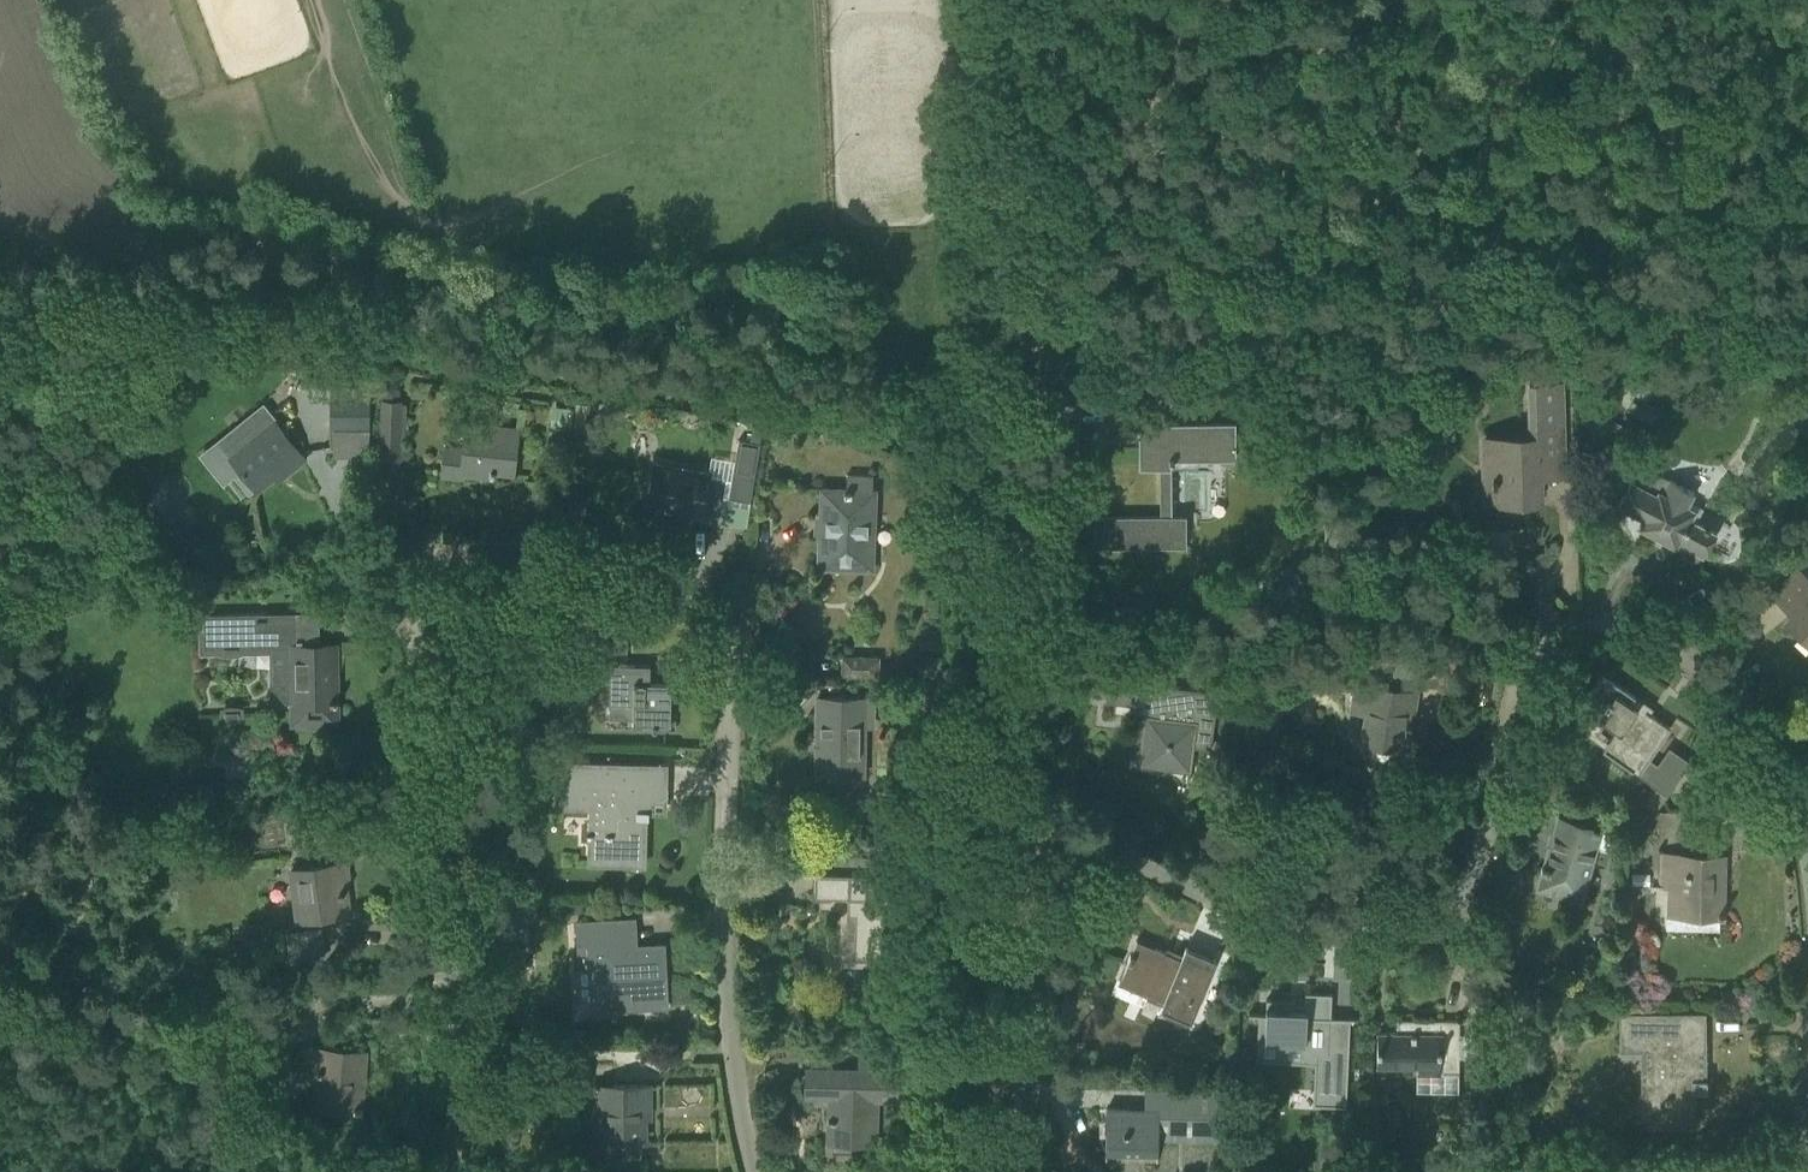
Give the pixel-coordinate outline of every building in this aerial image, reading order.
[(1095,403),(1095,372),(1079,372),(1079,403),(1095,403)] [(1562,460),(1559,380),(1529,381),(1532,444),(1481,445),(1482,467),(1483,501),(1539,499),(1538,461),(1562,460)] [(371,427),(371,394),(332,394),(331,426),(371,427)] [(392,400),(388,461),(400,462),(400,458),(404,458),(407,403),(403,403),(403,401),(392,400)] [(577,403),(574,437),(584,438),(587,404),(577,403)] [(286,472),(308,454),(273,410),(225,448),(239,466),(234,470),(250,490),(255,486),(256,488),(282,468),(286,472)] [(1234,424),(1164,424),(1140,425),(1141,467),(1160,466),(1160,516),(1095,517),(1095,548),(1184,547),(1184,516),(1172,516),(1171,468),(1198,467),(1198,461),(1234,460),(1234,424)] [(513,473),(516,449),(518,431),(469,425),(466,451),(446,449),(443,474),(464,476),(464,472),(494,476),(494,470),(513,473)] [(753,427),(751,441),(761,443),(763,428),(753,427)] [(739,439),(729,495),(751,499),(761,443),(751,441),(739,439)] [(719,522),(723,499),(726,479),(707,476),(708,474),(656,465),(649,505),(695,513),(694,518),(719,522)] [(1703,557),(1714,536),(1716,533),(1690,520),(1695,510),(1686,505),(1694,491),(1669,479),(1669,480),(1640,466),(1632,482),(1631,481),(1618,506),(1647,521),(1649,529),(1645,537),(1660,545),(1663,541),(1675,548),(1677,544),(1683,547),(1682,548),(1681,550),(1681,552),(1682,554),(1682,556),(1683,557),(1684,559),(1686,560),(1687,561),(1689,561),(1691,561),(1693,561),(1695,561),(1696,560),(1698,559),(1699,557),(1700,556),(1703,557)] [(873,476),(847,475),(846,490),(822,489),(819,568),(872,570),(874,491),(872,491),(873,476)] [(1801,569),(1791,579),(1774,596),(1793,614),(1786,621),(1807,642),(1807,577),(1801,569)] [(329,679),(330,644),(305,644),(296,644),(295,611),(294,611),(294,614),(269,615),(269,612),(204,614),(205,646),(275,644),(276,679),(289,679),(290,723),(309,723),(309,726),(322,725),(322,722),(337,722),(336,703),(339,703),(340,699),(337,699),(337,679),(329,679)] [(842,674),(879,675),(880,658),(843,656),(842,674)] [(919,656),(918,682),(946,683),(947,657),(919,656)] [(609,718),(632,719),(631,725),(652,726),(652,729),(665,730),(665,725),(671,725),(672,683),(650,682),(651,665),(610,664),(609,705),(609,718)] [(1602,751),(1622,764),(1638,775),(1670,729),(1645,711),(1643,714),(1630,704),(1635,697),(1603,675),(1581,706),(1616,731),(1602,751)] [(1188,782),(1191,751),(1209,753),(1217,694),(1131,683),(1107,680),(1105,703),(1136,706),(1130,754),(1189,760),(1187,782),(1188,782)] [(1361,741),(1372,743),(1370,754),(1373,758),(1383,760),(1388,756),(1390,746),(1407,749),(1411,727),(1404,726),(1410,691),(1353,680),(1349,707),(1365,711),(1361,741)] [(866,775),(866,752),(867,725),(873,725),(873,698),(818,698),(817,739),(821,739),(820,771),(814,771),(814,775),(866,775)] [(1250,734),(1247,738),(1247,749),(1251,753),(1256,753),(1260,749),(1260,738),(1256,734),(1250,734)] [(254,759),(226,759),(226,771),(254,771),(254,759)] [(591,861),(605,861),(630,862),(630,852),(643,852),(644,817),(649,817),(649,798),(664,798),(665,767),(560,764),(559,805),(601,806),(600,833),(592,832),(591,861)] [(1673,786),(1658,775),(1651,785),(1666,795),(1673,786)] [(331,816),(285,823),(288,844),(335,837),(331,816)] [(1602,831),(1581,825),(1558,819),(1539,889),(1582,901),(1602,831)] [(1714,893),(1716,857),(1692,856),(1659,856),(1659,887),(1668,887),(1667,928),(1721,929),(1721,916),(1724,916),(1724,913),(1722,912),(1722,893),(1714,893)] [(297,920),(325,917),(349,913),(345,883),(349,883),(347,863),(290,870),(297,920)] [(856,914),(855,932),(855,957),(882,958),(883,934),(886,934),(886,930),(883,930),(884,897),(878,897),(879,874),(815,872),(814,896),(850,897),(849,914),(856,914)] [(615,901),(595,903),(596,911),(616,909),(615,901)] [(617,1007),(642,1006),(666,1005),(665,980),(659,981),(659,965),(661,965),(660,945),(623,947),(621,919),(579,921),(580,950),(574,950),(574,967),(592,966),(594,1000),(616,998),(617,1007)] [(1206,982),(1215,960),(1186,948),(1181,959),(1137,942),(1123,978),(1164,994),(1157,1009),(1189,1023),(1206,982)] [(1259,1013),(1257,1041),(1304,1043),(1304,1052),(1315,1053),(1313,1104),(1346,1106),(1348,1045),(1329,1044),(1330,1017),(1331,993),(1305,992),(1305,1000),(1266,999),(1265,1014),(1259,1013)] [(1644,1124),(1668,1124),(1692,1124),(1692,1092),(1706,1092),(1706,1080),(1697,1080),(1697,1046),(1703,1046),(1703,1015),(1679,1015),(1620,1016),(1620,1048),(1643,1048),(1644,1124)] [(1441,1071),(1459,1072),(1459,1020),(1397,1020),(1397,1033),(1377,1033),(1377,1066),(1418,1067),(1418,1074),(1441,1075),(1441,1071)] [(317,1107),(340,1109),(363,1112),(364,1107),(361,1106),(363,1087),(355,1086),(359,1052),(307,1046),(305,1075),(320,1076),(317,1107)] [(886,1066),(886,1050),(859,1050),(859,1070),(807,1068),(807,1094),(838,1095),(838,1118),(830,1117),(829,1144),(854,1144),(854,1141),(874,1141),(875,1102),(932,1102),(931,1067),(886,1066)] [(588,1066),(553,1066),(554,1086),(588,1086),(588,1066)] [(605,1141),(605,1159),(642,1159),(642,1141),(644,1141),(644,1108),(650,1108),(650,1084),(596,1085),(596,1095),(603,1095),(603,1141),(605,1141)] [(1225,1123),(1225,1092),(1183,1091),(1182,1110),(1131,1109),(1107,1108),(1106,1156),(1130,1157),(1153,1157),(1154,1121),(1182,1122),(1225,1123)]
